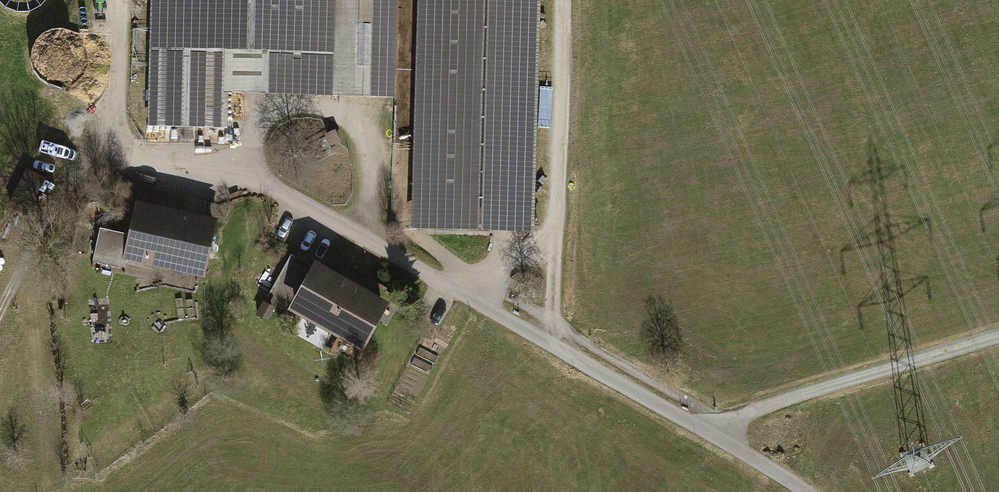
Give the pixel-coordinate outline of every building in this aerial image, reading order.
[(395,99),(399,0),(154,0),(149,127),(231,130),(232,93),(395,99)] [(419,231),(539,233),(543,0),(423,0),(419,231)] [(338,132),(327,136),(332,148),(343,144),(338,132)] [(223,220),(142,201),(128,260),(209,279),(223,220)] [(293,252),(269,299),(359,346),(384,300),(293,252)]
